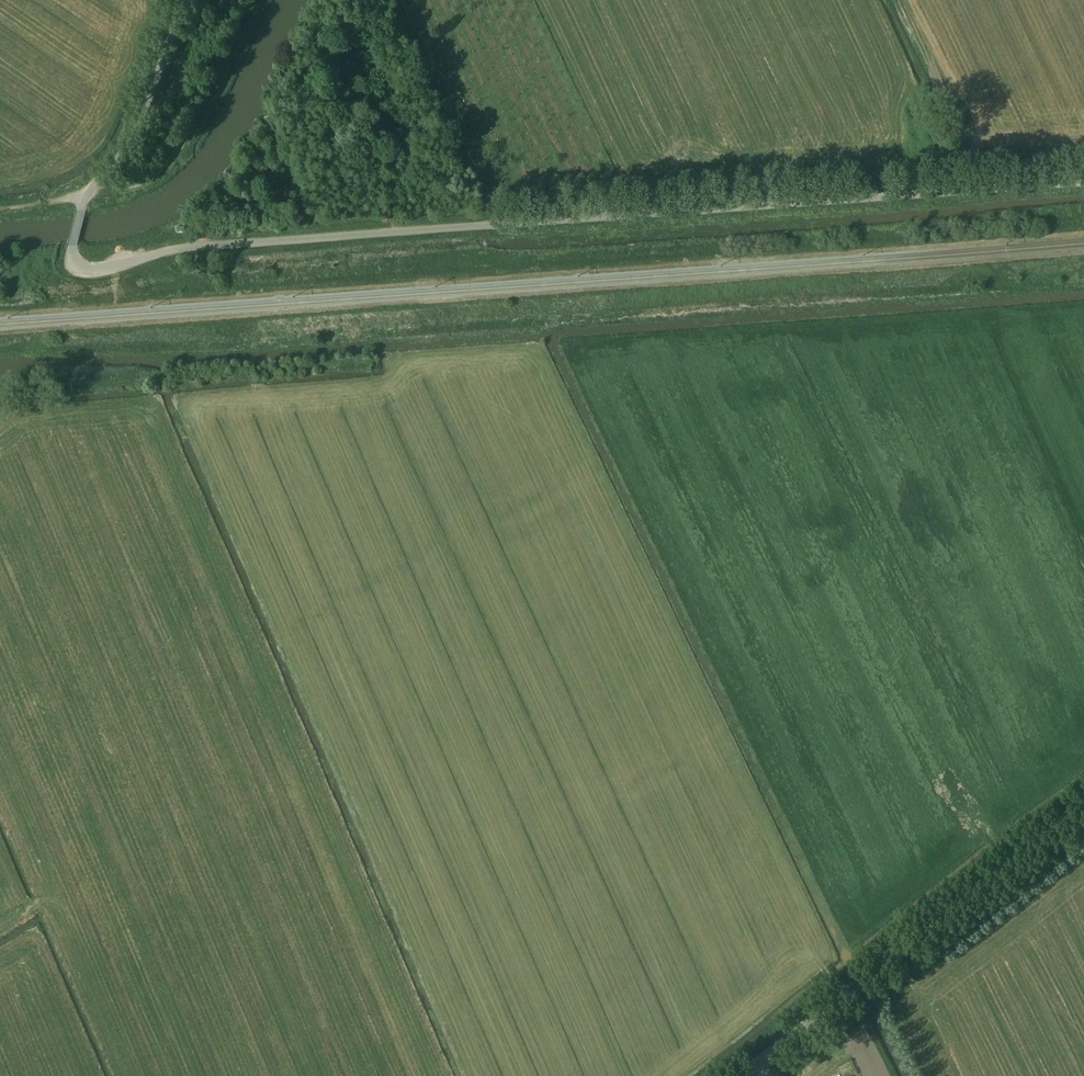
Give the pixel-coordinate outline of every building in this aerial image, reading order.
[(920,128),(933,122),(927,110),(919,114),(919,115),(915,117),(920,128)]
